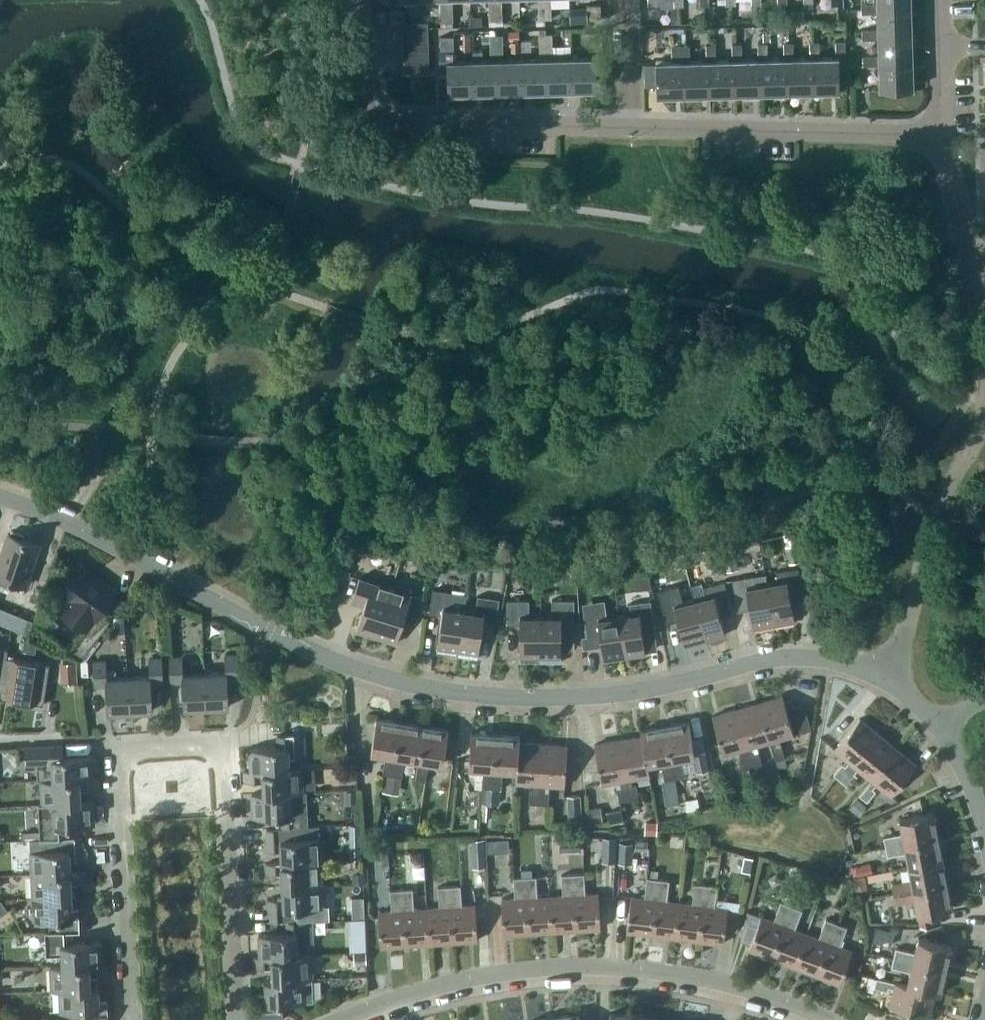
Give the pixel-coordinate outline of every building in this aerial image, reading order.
[(878,9),(910,8),(910,0),(877,0),(878,3),(878,9)] [(878,13),(878,29),(878,36),(911,35),(910,8),(878,9),(878,3),(861,3),(862,13),(878,13)] [(587,5),(588,17),(600,17),(600,5),(587,5)] [(390,10),(390,22),(403,22),(403,10),(390,10)] [(427,34),(427,22),(403,22),(404,34),(427,34)] [(911,35),(878,36),(878,29),(862,30),(862,39),(878,39),(879,55),(879,61),(911,60),(911,35)] [(521,48),(522,59),(522,90),(547,90),(546,33),(538,34),(539,58),(527,58),(527,48),(521,48)] [(551,33),(546,33),(547,90),(572,89),(571,57),(552,58),(551,33)] [(589,57),(571,57),(572,89),(595,88),(594,57),(601,57),(600,33),(588,33),(589,57)] [(404,34),(404,46),(428,46),(427,34),(404,34)] [(472,51),(472,60),(473,92),(498,91),(496,35),(489,35),(490,59),(482,60),(482,50),(472,51)] [(498,91),(522,90),(522,59),(503,59),(502,35),(496,35),(498,91)] [(440,36),(441,48),(453,48),(453,36),(440,36)] [(835,57),(819,58),(814,58),(815,90),(839,89),(838,57),(844,57),(844,40),(835,41),(835,57)] [(793,58),(788,58),(789,90),(815,90),(814,58),(819,58),(819,41),(809,41),(809,58),(793,58)] [(784,59),(767,59),(762,59),(762,91),(789,90),(788,58),(793,58),(793,42),(783,42),(784,59)] [(716,60),(711,60),(711,92),(737,92),(736,59),(741,59),(741,43),(732,43),(732,60),(716,60)] [(741,59),(736,59),(737,92),(762,91),(762,59),(767,59),(766,43),(757,43),(758,59),(741,59)] [(706,61),(690,61),(685,61),(686,93),(711,92),(711,60),(716,60),(715,44),(706,44),(706,61)] [(685,61),(690,61),(690,45),(672,45),(672,61),(656,62),(657,93),(686,93),(685,61)] [(404,46),(404,59),(428,59),(428,46),(404,46)] [(879,61),(879,55),(863,55),(863,64),(879,64),(879,88),(912,87),(911,60),(879,61)] [(404,59),(404,72),(428,72),(428,59),(404,59)] [(448,93),(473,92),(472,60),(447,61),(448,83),(448,93)] [(439,83),(448,83),(447,61),(438,61),(439,83)] [(786,546),(797,544),(795,532),(784,534),(786,546)] [(25,586),(39,544),(8,533),(0,557),(0,577),(25,586)] [(786,546),(789,562),(800,560),(797,544),(786,546)] [(723,554),(727,571),(737,568),(734,552),(723,554)] [(725,574),(721,555),(713,556),(717,576),(725,574)] [(51,605),(84,630),(68,651),(80,660),(114,614),(102,605),(115,588),(81,563),(58,595),(51,605)] [(647,563),(636,564),(637,569),(641,572),(644,588),(650,587),(647,563)] [(543,579),(552,579),(552,567),(543,568),(543,579)] [(778,580),(766,582),(774,624),(795,620),(790,594),(802,592),(798,567),(776,571),(778,580)] [(753,628),(774,624),(766,582),(755,584),(753,575),(731,579),(736,604),(748,602),(753,628)] [(391,587),(359,577),(352,601),(363,605),(356,630),(376,636),(391,587)] [(705,639),(725,634),(718,609),(730,605),(723,581),(702,586),(701,581),(690,584),(694,599),(705,639)] [(705,639),(694,599),(682,602),(677,585),(657,590),(665,623),(678,620),(684,645),(705,639)] [(395,643),(403,618),(415,622),(423,597),(391,587),(376,636),(395,643)] [(457,655),(463,609),(466,594),(433,589),(429,612),(441,614),(436,652),(457,655)] [(33,620),(43,595),(29,590),(19,615),(31,620),(33,620)] [(475,611),(463,609),(457,655),(477,658),(483,620),(495,622),(499,599),(477,595),(475,611)] [(519,661),(540,661),(540,615),(528,615),(528,599),(507,600),(507,623),(519,623),(519,661)] [(552,615),(540,615),(540,661),(561,661),(561,623),(574,623),(574,599),(552,599),(552,615)] [(641,627),(653,626),(650,600),(629,603),(630,613),(618,614),(624,656),(645,653),(641,627)] [(603,659),(624,656),(618,614),(606,616),(605,606),(584,610),(587,635),(600,633),(603,659)] [(0,608),(0,623),(26,633),(31,620),(19,615),(0,608)] [(114,632),(125,632),(124,616),(113,616),(114,632)] [(22,650),(28,651),(30,639),(23,638),(22,650)] [(36,640),(30,639),(28,651),(35,652),(36,640)] [(228,706),(227,679),(239,678),(237,653),(225,654),(226,671),(204,672),(206,707),(228,706)] [(184,708),(206,707),(204,672),(182,674),(182,656),(169,657),(171,682),(183,681),(184,708)] [(21,701),(27,660),(6,657),(0,690),(0,692),(0,698),(21,701)] [(150,674),(128,676),(130,711),(152,710),(151,683),(163,682),(161,657),(149,657),(150,674)] [(27,660),(21,701),(43,704),(49,663),(27,660)] [(106,685),(108,712),(130,711),(128,676),(117,677),(116,668),(105,669),(105,660),(92,661),(94,686),(106,685)] [(59,662),(60,683),(77,682),(76,661),(59,662)] [(781,743),(777,744),(775,739),(793,734),(783,695),(759,702),(770,741),(769,741),(775,759),(785,757),(781,743)] [(759,702),(736,709),(752,766),(761,763),(758,750),(754,751),(752,746),(769,741),(770,741),(759,702)] [(811,729),(804,704),(790,708),(797,733),(811,729)] [(739,755),(743,769),(752,766),(736,709),(712,715),(723,754),(741,749),(743,754),(739,755)] [(384,773),(392,775),(400,722),(376,718),(371,751),(385,754),(382,773),(384,773)] [(848,761),(845,765),(842,762),(833,773),(840,779),(878,733),(859,718),(834,749),(848,761)] [(689,721),(665,725),(674,778),(683,776),(680,757),(695,755),(689,721)] [(418,759),(419,759),(424,725),(400,722),(392,775),(401,776),(404,757),(418,759)] [(419,759),(418,759),(415,778),(425,780),(428,761),(443,763),(448,729),(424,725),(419,759)] [(664,780),(674,778),(665,725),(641,730),(642,736),(642,735),(647,763),(661,761),(664,780)] [(481,787),(491,788),(495,734),(471,732),(468,766),(483,767),(481,787)] [(249,748),(250,770),(250,771),(289,769),(289,768),(288,756),(304,756),(303,733),(277,734),(278,746),(249,748)] [(857,768),(871,779),(897,748),(878,733),(840,779),(848,786),(857,775),(854,772),(857,768)] [(520,736),(495,734),(491,788),(501,788),(502,769),(516,770),(517,770),(519,742),(520,736)] [(642,736),(618,740),(628,798),(638,797),(636,783),(632,783),(631,778),(649,775),(647,763),(642,735),(642,736)] [(628,798),(618,740),(594,744),(601,783),(619,780),(620,785),(616,786),(619,800),(628,798)] [(528,802),(538,803),(543,744),(519,742),(517,770),(516,770),(515,782),(534,783),(533,789),(529,788),(528,802)] [(38,780),(41,780),(53,779),(92,778),(92,777),(91,755),(62,756),(61,744),(24,746),(25,768),(37,767),(38,780)] [(564,785),(567,745),(543,744),(538,803),(548,804),(549,790),(545,790),(545,784),(564,785)] [(897,748),(871,779),(859,794),(867,801),(875,790),(872,787),(876,783),(890,795),(916,764),(897,748)] [(704,753),(695,755),(697,766),(698,771),(708,769),(704,753)] [(777,768),(787,765),(785,757),(775,759),(777,768)] [(289,769),(250,771),(250,770),(245,771),(245,781),(263,780),(264,792),(264,793),(290,792),(303,792),(301,768),(289,768),(289,769)] [(390,786),(400,788),(401,776),(392,775),(390,786)] [(53,779),(41,780),(42,803),(54,803),(54,802),(81,801),(81,800),(80,789),(98,788),(97,777),(92,777),(92,778),(53,779)] [(491,788),(490,804),(500,804),(501,788),(491,788)] [(345,803),(357,802),(356,790),(344,791),(345,803)] [(282,827),(292,827),(308,826),(306,792),(303,792),(290,792),(264,793),(264,792),(251,794),(252,817),(281,815),(282,827)] [(676,792),(665,794),(666,804),(677,802),(676,792)] [(567,796),(568,825),(582,824),(580,795),(567,796)] [(858,814),(866,805),(857,798),(850,807),(858,814)] [(81,800),(81,801),(54,802),(54,803),(42,803),(38,803),(40,838),(56,837),(66,837),(66,825),(94,824),(93,800),(81,800)] [(589,822),(602,820),(600,806),(586,808),(589,822)] [(609,822),(623,820),(621,809),(607,812),(609,822)] [(883,836),(885,846),(938,836),(933,812),(900,818),(902,833),(883,836)] [(657,834),(657,822),(644,821),(643,834),(657,834)] [(281,850),(281,862),(320,861),(319,825),(308,826),(292,827),(282,827),(266,828),(267,840),(264,840),(265,851),(281,850)] [(70,871),(70,860),(85,859),(85,848),(83,848),(82,836),(66,837),(56,837),(40,838),(30,839),(31,874),(70,872),(70,871)] [(906,852),(909,866),(942,860),(938,836),(885,846),(887,855),(906,852)] [(560,837),(560,851),(579,851),(579,837),(560,837)] [(604,837),(604,863),(616,863),(616,837),(604,837)] [(471,839),(472,867),(486,866),(484,839),(471,839)] [(647,849),(648,841),(636,840),(635,848),(647,849)] [(621,842),(622,864),(633,864),(632,842),(621,842)] [(388,858),(387,844),(376,844),(376,858),(388,858)] [(749,872),(753,857),(744,855),(741,870),(749,872)] [(894,893),(905,891),(946,883),(942,860),(909,866),(911,880),(892,883),(894,893)] [(282,873),(282,885),(321,883),(320,861),(281,862),(265,863),(266,873),(282,873)] [(857,875),(872,872),(870,863),(855,866),(857,875)] [(524,876),(532,876),(532,868),(521,869),(521,877),(524,876)] [(70,871),(70,872),(31,874),(33,896),(71,895),(71,882),(87,881),(86,871),(70,871)] [(550,895),(552,931),(577,929),(573,873),(561,874),(563,895),(550,895)] [(584,873),(573,873),(577,929),(600,928),(598,892),(585,893),(584,873)] [(856,890),(867,888),(865,875),(853,877),(856,890)] [(503,934),(528,932),(524,876),(521,877),(513,877),(515,898),(501,899),(503,934)] [(528,932),(552,931),(550,895),(537,896),(536,876),(532,876),(524,876),(528,932)] [(626,931),(651,934),(658,878),(647,877),(644,897),(631,896),(626,931)] [(651,934),(675,937),(679,902),(666,900),(669,880),(658,878),(651,934)] [(271,921),(286,921),(286,920),(297,920),(296,908),(322,907),(321,883),(282,885),(283,898),(267,899),(268,909),(270,909),(271,921)] [(675,937),(699,940),(723,943),(727,908),(714,906),(717,886),(694,883),(692,903),(679,902),(675,937)] [(896,903),(915,899),(919,922),(941,923),(938,910),(951,907),(946,883),(905,891),(894,893),(896,903)] [(437,886),(439,907),(427,908),(429,943),(454,941),(450,885),(438,886),(437,886)] [(460,885),(450,885),(454,941),(477,940),(475,904),(462,905),(460,885)] [(412,888),(401,889),(405,945),(429,943),(427,908),(414,909),(412,888)] [(405,945),(401,889),(390,890),(391,910),(378,911),(380,946),(405,945)] [(887,904),(896,903),(894,893),(885,895),(887,904)] [(71,930),(87,929),(86,917),(88,917),(88,907),(72,908),(71,895),(33,896),(34,920),(48,919),(49,931),(71,930)] [(748,948),(771,957),(791,905),(781,901),(773,920),(761,916),(748,948)] [(771,957),(794,966),(807,933),(794,928),(802,909),(791,905),(771,957)] [(794,966),(817,975),(837,922),(825,918),(818,937),(807,933),(794,966)] [(286,920),(286,921),(287,932),(258,934),(259,956),(259,957),(298,955),(298,954),(298,942),(313,942),(312,919),(297,920),(286,920)] [(847,926),(837,922),(817,975),(839,983),(852,950),(839,945),(847,926)] [(886,930),(876,928),(874,941),(884,943),(886,930)] [(72,942),(71,930),(49,931),(45,931),(46,953),(62,952),(63,965),(102,964),(102,963),(100,941),(72,942)] [(893,957),(920,963),(945,969),(951,945),(918,937),(914,952),(895,947),(893,957)] [(298,955),(259,957),(259,956),(254,957),(255,967),(272,966),(273,978),(273,979),(304,978),(312,977),(311,954),(298,954),(298,955)] [(945,969),(920,963),(893,957),(891,966),(910,971),(907,984),(906,985),(934,991),(934,992),(940,993),(945,969)] [(102,964),(63,965),(50,966),(51,989),(59,989),(90,987),(90,975),(107,974),(107,964),(102,963),(102,964)] [(873,987),(876,977),(869,975),(862,974),(859,987),(872,991),(873,987)] [(283,1019),(282,1002),(313,1000),(312,977),(304,978),(273,979),(273,978),(265,979),(266,992),(258,992),(259,1019),(283,1019)] [(906,985),(907,984),(876,977),(873,987),(887,990),(888,986),(893,988),(889,1006),(928,1015),(934,992),(934,991),(906,985)] [(59,989),(60,1012),(83,1011),(84,1019),(108,1019),(107,999),(99,999),(98,987),(90,987),(59,989)]
